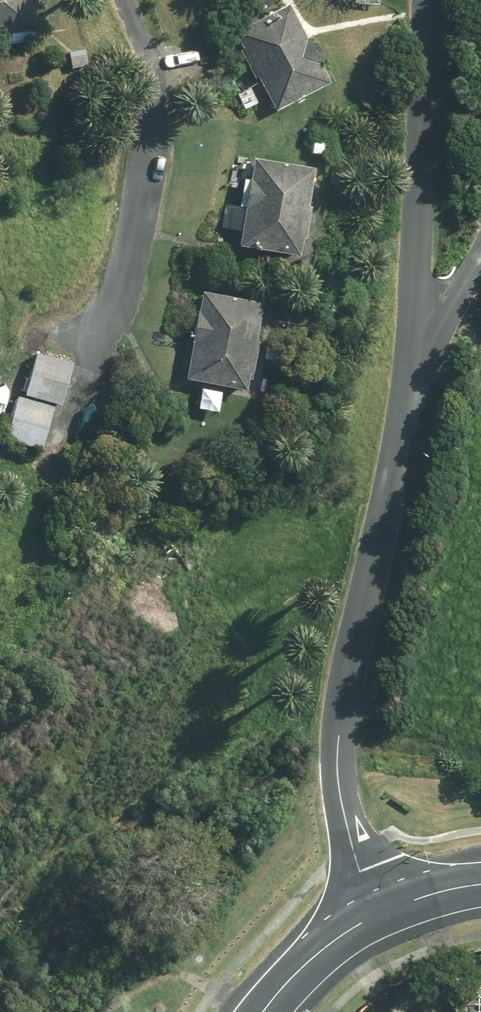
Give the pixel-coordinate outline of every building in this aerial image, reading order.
[(33,29),(31,11),(42,10),(41,0),(0,0),(0,33),(33,29)] [(288,4),(233,32),(273,113),(329,85),(288,4)] [(315,170),(254,159),(237,248),(298,260),(315,170)] [(262,305),(202,293),(184,382),(244,394),(262,305)] [(72,364),(36,354),(24,396),(60,406),(72,364)] [(53,408),(17,398),(4,440),(39,451),(53,408)]
